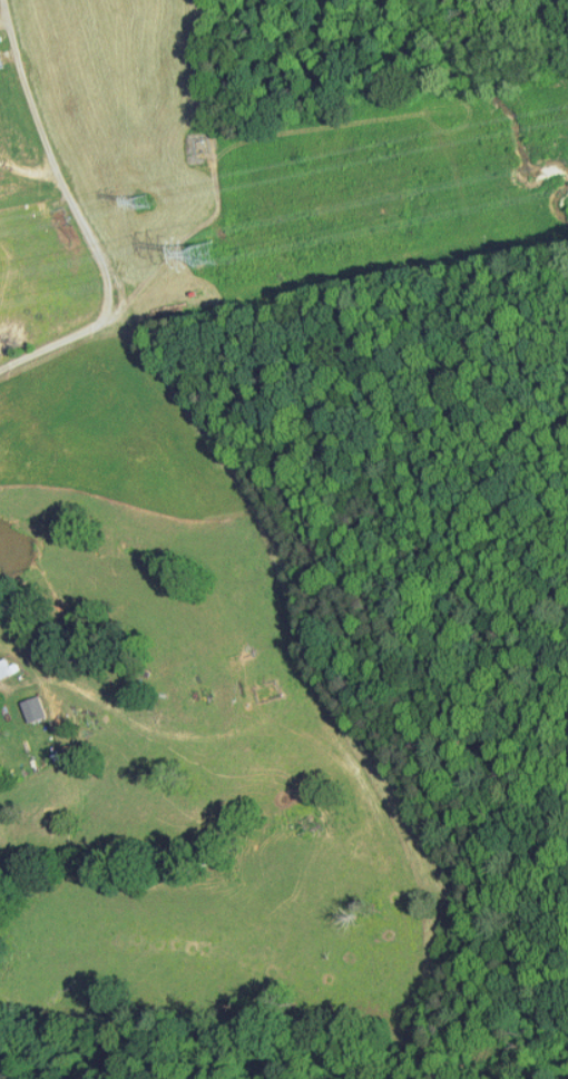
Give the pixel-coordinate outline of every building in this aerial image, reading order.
[(18,716),(36,711),(30,689),(13,694),(18,716)]
